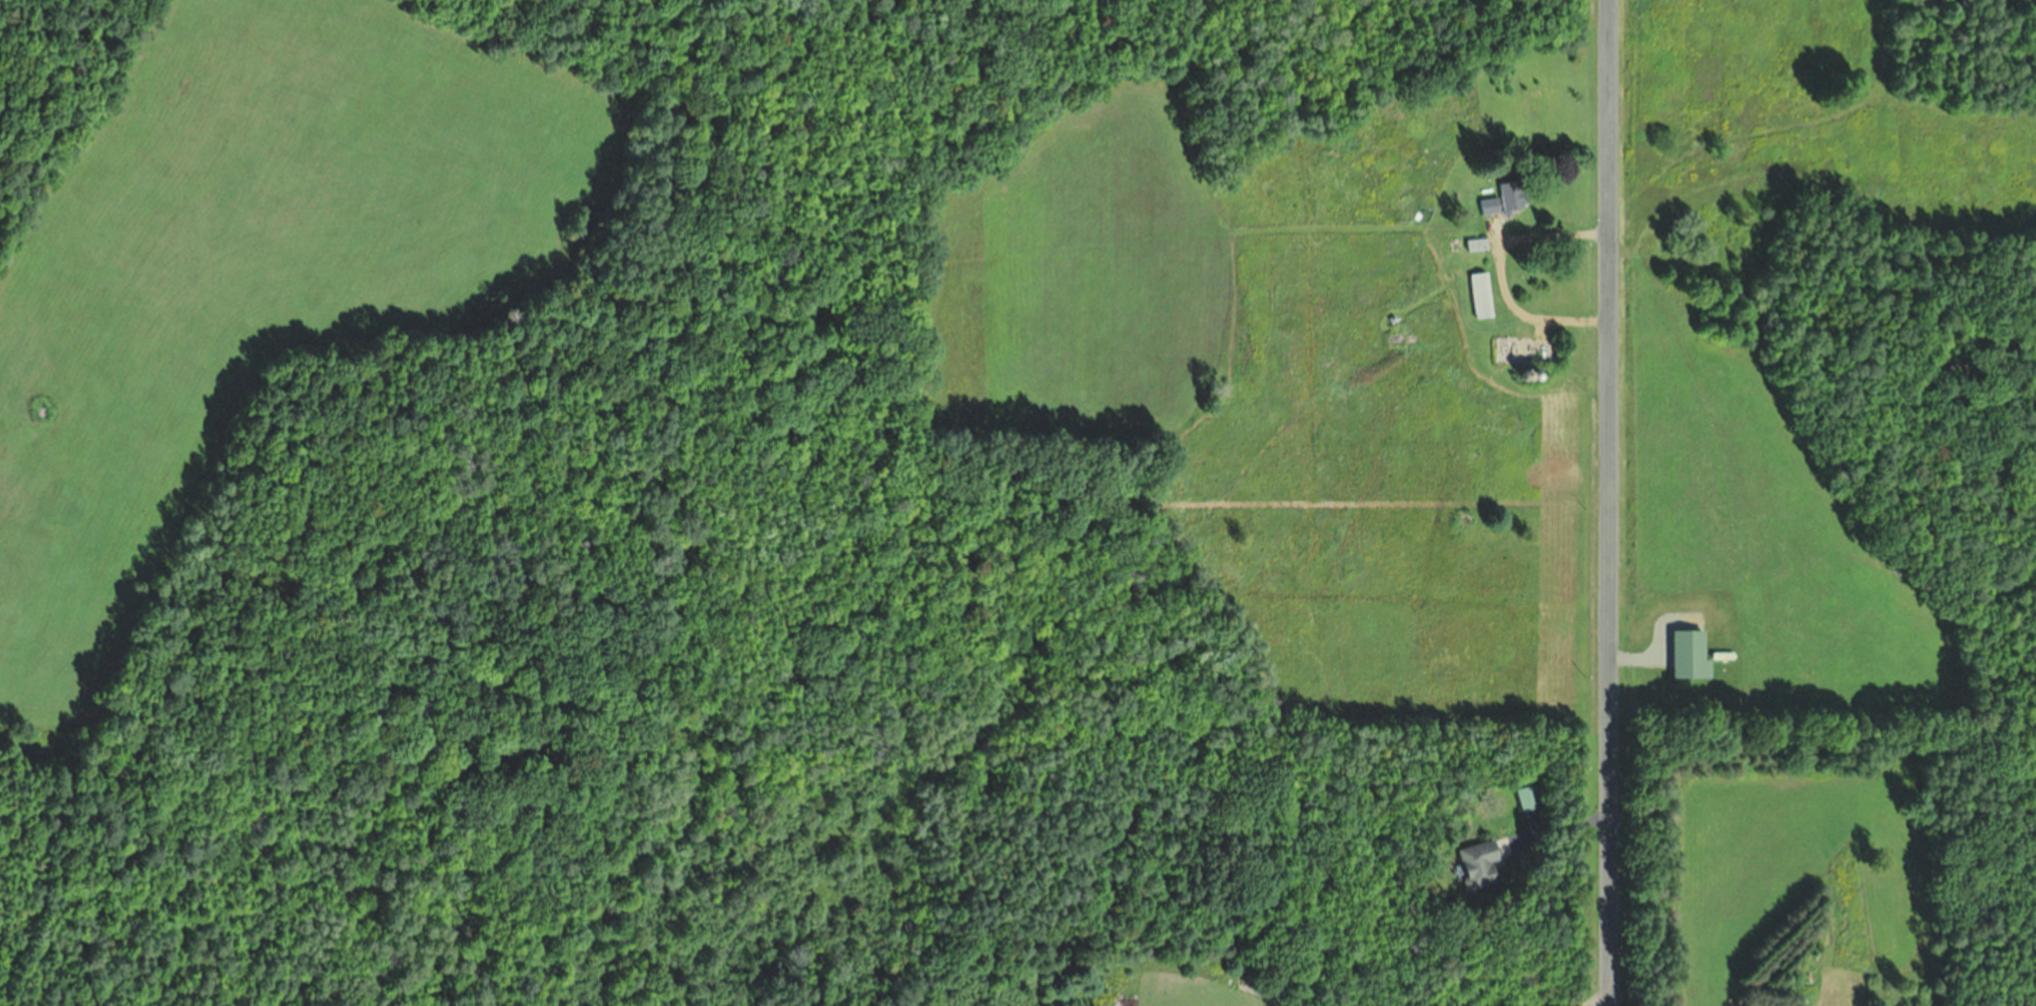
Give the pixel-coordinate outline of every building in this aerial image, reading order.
[(1484,215),(1531,210),(1528,190),(1523,191),(1522,181),(1497,184),(1499,197),(1482,199),(1484,215)] [(1488,249),(1487,238),(1468,240),(1469,251),(1488,249)] [(1471,274),(1476,320),(1494,318),(1490,272),(1471,274)] [(1520,370),(1520,381),(1548,381),(1548,370),(1520,370)] [(1516,790),(1522,812),(1540,807),(1534,785),(1516,790)] [(1497,884),(1493,861),(1500,859),(1497,841),(1460,848),(1468,889),(1497,884)] [(1239,990),(1264,999),(1267,993),(1241,984),(1239,990)]
